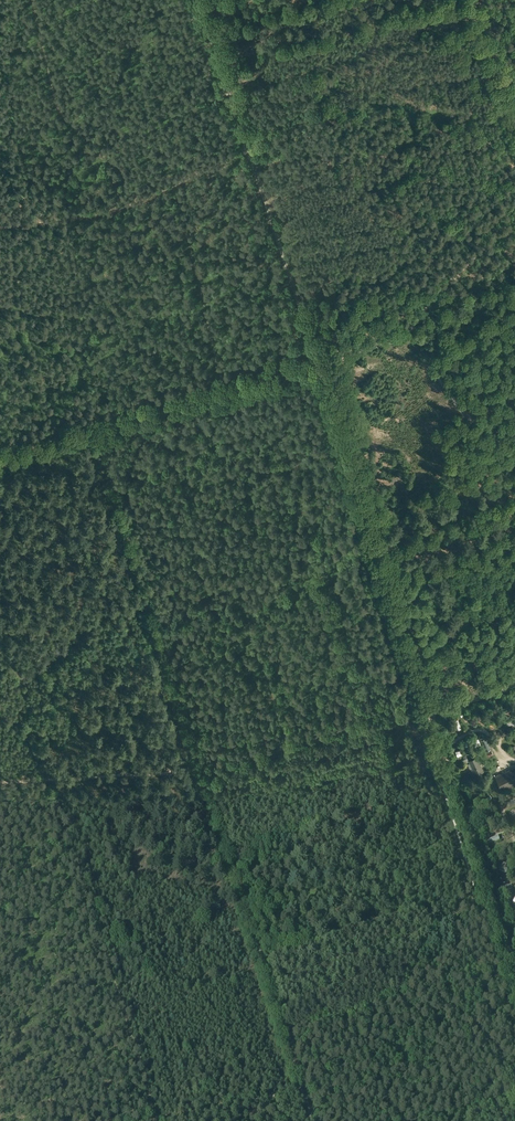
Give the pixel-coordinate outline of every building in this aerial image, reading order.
[(480,741),(486,752),(484,753),(487,757),(493,754),(486,738),(480,741)] [(476,757),(469,761),(475,774),(483,771),(476,757)] [(496,777),(503,791),(514,785),(514,767),(496,777)] [(489,797),(482,802),(485,805),(487,804),(490,801),(492,800),(489,797)] [(496,865),(495,869),(506,873),(508,869),(505,868),(500,867),(500,866),(497,865),(496,865)]
